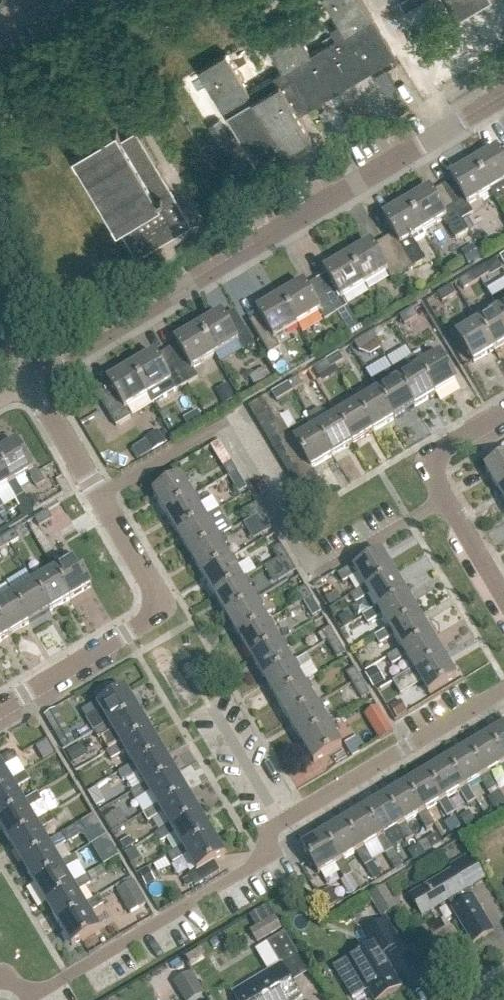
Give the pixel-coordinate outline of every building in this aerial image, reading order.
[(390,58),(395,54),(363,0),(326,0),(345,32),(311,53),(288,15),(260,31),(283,70),(249,90),(226,52),(199,69),(222,107),(223,107),(257,163),(283,147),(285,151),(311,134),(298,113),(390,58)] [(405,10),(422,0),(400,0),(405,10)] [(456,19),(487,0),(445,0),(456,19)] [(209,125),(221,146),(232,139),(220,118),(209,125)] [(137,255),(192,222),(136,128),(122,136),(116,128),(72,154),(117,228),(120,227),(137,255)] [(503,184),(503,150),(499,153),(497,149),(474,163),(491,192),(503,184)] [(469,205),(491,192),(474,163),(451,177),(453,181),(443,187),(463,220),(474,213),(469,205)] [(424,232),(446,218),(451,227),(463,220),(443,187),(432,193),(430,189),(407,203),(424,232)] [(412,239),(424,232),(407,203),(383,217),(393,234),(384,240),(404,273),(426,260),(412,239)] [(470,233),(478,228),(472,218),(463,223),(470,233)] [(365,285),(387,272),(392,280),(404,273),(384,240),(373,246),(371,242),(348,256),(365,285)] [(468,267),(481,259),(474,246),(461,253),(468,267)] [(343,298),(365,285),(348,256),(325,270),(327,274),(317,280),(337,314),(348,307),(343,298)] [(491,277),(503,270),(497,260),(486,267),(491,274),(490,274),(491,277)] [(486,265),(473,273),(478,281),(490,274),(491,274),(486,267),(486,265)] [(465,289),(478,281),(473,273),(460,281),(465,289)] [(298,325),(320,312),(325,320),(337,314),(317,280),(306,287),(304,283),(281,296),(298,325)] [(444,302),(457,294),(452,286),(439,294),(444,302)] [(494,299),(503,316),(503,293),(494,299)] [(275,339),(298,325),(281,296),(257,311),(259,315),(249,320),(269,354),(280,347),(275,339)] [(494,299),(492,300),(496,307),(487,312),(489,315),(479,322),(496,350),(503,345),(503,316),(494,299)] [(404,325),(418,317),(413,309),(399,317),(404,325)] [(243,350),(254,344),(234,311),(224,317),(221,313),(199,327),(216,355),(238,342),(243,350)] [(496,350),(479,322),(478,322),(476,319),(466,324),(469,328),(458,334),(475,362),(496,350)] [(193,369),(216,355),(199,327),(176,340),(178,344),(167,350),(187,384),(198,377),(193,369)] [(381,328),(368,336),(373,344),(386,336),(381,328)] [(360,352),(373,344),(368,336),(355,343),(360,352)] [(176,391),(187,384),(167,350),(157,357),(155,352),(132,366),(148,395),(170,382),(176,391)] [(420,367),(436,395),(457,382),(438,350),(427,357),(430,361),(420,367)] [(339,353),(326,360),(331,369),(343,361),(339,353)] [(414,357),(393,369),(415,407),(436,395),(420,367),(414,357)] [(318,376),(331,369),(326,360),(314,368),(318,376)] [(126,409),(148,395),(132,366),(108,380),(110,383),(96,391),(117,426),(131,417),(126,409)] [(255,389),(272,380),(267,369),(249,379),(255,389)] [(393,369),(372,382),(376,387),(395,419),(415,407),(393,369)] [(298,377),(286,385),(291,393),(302,386),(298,377)] [(224,407),(236,400),(228,385),(216,392),(224,407)] [(291,393),(286,385),(272,393),(277,401),(291,393)] [(395,419),(376,387),(366,393),(368,397),(358,403),(356,399),(355,400),(374,432),(395,419)] [(254,415),(273,404),(267,396),(249,407),(254,415)] [(374,432),(355,400),(346,405),(348,409),(337,415),(335,412),(334,412),(353,444),(374,432)] [(260,425),(278,414),(273,404),(254,415),(260,425)] [(190,431),(204,424),(196,409),(182,416),(190,431)] [(334,412),(326,417),(328,421),(317,427),(315,424),(313,425),(332,457),(353,444),(334,412)] [(266,434),(284,424),(278,414),(260,425),(266,434)] [(272,444),(290,433),(284,424),(266,434),(272,444)] [(332,457),(313,425),(292,437),(295,443),(301,452),(306,462),(311,469),(332,457)] [(153,453),(166,445),(159,432),(145,440),(153,453)] [(277,453),(295,443),(292,437),(290,433),(272,444),(277,453)] [(283,463),(301,452),(295,443),(277,453),(283,463)] [(15,481),(27,473),(36,488),(44,483),(35,468),(32,470),(16,444),(0,454),(0,465),(11,483),(15,481)] [(289,473),(306,462),(301,452),(283,463),(289,473)] [(487,467),(499,488),(503,486),(503,457),(487,467)] [(312,472),(311,469),(306,462),(289,473),(294,482),(312,472)] [(232,463),(224,467),(232,481),(240,476),(232,463)] [(7,487),(16,501),(24,496),(15,481),(11,483),(0,465),(0,491),(7,487)] [(300,492),(318,481),(312,472),(294,482),(300,492)] [(154,495),(166,515),(194,498),(186,485),(190,483),(186,475),(154,495)] [(247,489),(240,476),(232,481),(239,493),(247,489)] [(198,495),(194,498),(166,515),(178,535),(206,518),(199,505),(202,503),(198,495)] [(33,512),(24,496),(16,501),(20,508),(19,511),(23,518),(33,512)] [(257,505),(248,509),(256,522),(264,518),(257,505)] [(39,527),(52,519),(48,511),(34,519),(39,527)] [(210,516),(206,518),(178,535),(190,556),(219,539),(212,527),(216,525),(210,516)] [(272,530),(264,518),(256,522),(263,535),(272,530)] [(20,540),(14,531),(0,540),(0,552),(20,540)] [(228,545),(223,537),(219,539),(190,556),(203,577),(231,560),(224,548),(228,545)] [(281,545),(272,550),(278,560),(280,564),(289,559),(281,545)] [(67,564),(55,570),(72,598),(93,586),(74,554),(73,555),(65,560),(67,564)] [(358,575),(366,587),(368,591),(395,575),(383,554),(356,570),(354,567),(340,575),(344,583),(358,575)] [(235,558),(231,560),(203,577),(215,597),(243,581),(237,569),(240,567),(235,558)] [(296,571),(289,559),(280,564),(288,576),(296,571)] [(274,586),(289,577),(288,576),(280,564),(278,560),(264,569),(274,586)] [(72,598),(55,570),(53,566),(52,567),(44,572),(46,576),(35,583),(52,611),(72,598)] [(407,596),(395,575),(368,591),(366,587),(352,595),(356,603),(370,595),(378,608),(380,612),(407,596)] [(247,578),(243,581),(215,597),(227,618),(255,601),(249,590),(253,587),(247,578)] [(26,588),(14,595),(31,623),(52,611),(35,583),(33,579),(31,579),(32,580),(24,584),(26,588)] [(330,607),(342,600),(333,586),(321,594),(330,607)] [(305,587),(297,592),(305,606),(313,600),(305,587)] [(0,603),(0,618),(10,635),(31,623),(14,595),(12,591),(11,592),(3,597),(5,600),(0,603)] [(420,617),(407,596),(380,612),(378,608),(364,616),(368,624),(382,616),(390,629),(392,633),(420,617)] [(259,598),(255,601),(227,618),(239,638),(268,622),(260,610),(264,607),(259,598)] [(321,614),(313,600),(305,606),(313,619),(321,614)] [(339,619),(344,628),(353,622),(350,618),(344,616),(339,619)] [(432,637),(420,617),(392,633),(390,629),(376,637),(381,645),(395,636),(402,650),(405,653),(432,637)] [(10,635),(0,618),(0,641),(10,635)] [(280,642),(273,630),(277,628),(271,619),(268,622),(239,638),(252,659),(280,642)] [(321,634),(329,647),(337,642),(330,629),(321,634)] [(444,658),(432,637),(405,653),(402,650),(388,658),(393,666),(406,658),(414,670),(416,674),(444,658)] [(284,640),(280,642),(252,659),(264,679),(292,663),(286,652),(290,650),(284,640)] [(345,654),(337,642),(329,647),(335,658),(337,659),(345,654)] [(456,679),(444,658),(416,674),(414,670),(393,683),(401,697),(420,685),(421,682),(429,695),(456,679)] [(296,660),(292,663),(264,679),(276,700),(305,683),(298,672),(301,670),(296,660)] [(346,674),(353,688),(362,683),(354,669),(346,674)] [(374,690),(385,683),(377,669),(365,675),(374,690)] [(308,681),(305,683),(276,700),(288,720),(317,704),(310,692),(313,690),(308,681)] [(368,693),(362,683),(353,688),(359,698),(368,693)] [(138,712),(125,691),(98,707),(96,704),(80,713),(85,721),(100,712),(108,724),(111,728),(138,712)] [(320,702),(317,704),(288,720),(301,741),(329,724),(322,713),(326,711),(320,702)] [(397,720),(408,714),(401,703),(391,709),(397,720)] [(376,727),(385,721),(377,708),(368,713),(376,727)] [(76,744),(56,711),(45,718),(64,750),(76,744)] [(150,732),(138,712),(111,728),(108,724),(93,733),(97,741),(112,732),(120,745),(123,749),(150,732)] [(332,722),(329,724),(301,741),(314,764),(342,747),(334,734),(338,732),(332,722)] [(488,737),(503,763),(503,727),(488,737)] [(162,753),(150,732),(123,749),(120,745),(105,754),(110,762),(125,753),(132,766),(133,765),(135,769),(162,753)] [(500,767),(503,774),(503,763),(488,737),(468,749),(484,776),(487,774),(488,774),(500,767)] [(38,750),(45,761),(54,756),(48,744),(38,750)] [(78,747),(67,754),(74,765),(85,759),(78,747)] [(467,786),(479,779),(488,794),(497,789),(488,774),(487,774),(484,776),(468,749),(447,761),(463,788),(466,786),(467,786)] [(175,774),(162,753),(135,769),(133,765),(132,766),(117,774),(122,782),(137,773),(144,786),(145,785),(147,790),(175,774)] [(3,771),(18,762),(14,754),(0,762),(0,766),(1,767),(0,767),(0,796),(13,788),(10,783),(3,771)] [(446,799),(459,791),(468,806),(476,801),(467,786),(466,786),(463,788),(447,761),(426,774),(442,800),(446,798),(446,799)] [(23,804),(15,791),(30,782),(25,774),(10,783),(13,788),(0,796),(0,823),(26,808),(23,804)] [(187,794),(175,774),(147,790),(145,785),(144,786),(130,794),(135,803),(149,794),(157,807),(157,806),(160,810),(187,794)] [(426,811),(438,803),(447,818),(455,814),(446,799),(446,798),(442,800),(426,774),(406,786),(422,813),(426,810),(426,811)] [(405,823),(418,815),(427,830),(435,825),(426,811),(426,810),(422,813),(406,786),(385,799),(401,825),(405,822),(405,823)] [(96,808),(105,802),(97,789),(88,794),(96,808)] [(503,807),(503,802),(499,793),(488,800),(495,812),(503,807)] [(199,815),(187,794),(160,810),(157,806),(157,807),(142,816),(147,823),(161,815),(169,827),(170,827),(172,831),(199,815)] [(28,811),(42,803),(38,795),(23,804),(26,808),(0,823),(0,826),(11,845),(37,829),(35,824),(28,811)] [(414,838),(405,823),(405,822),(401,825),(385,799),(365,811),(380,837),(384,835),(384,836),(397,828),(406,843),(414,838)] [(476,825),(485,819),(478,808),(469,814),(476,825)] [(112,833),(128,824),(120,811),(105,820),(112,833)] [(393,850),(384,836),(384,835),(380,837),(365,811),(344,823),(360,850),(364,847),(364,848),(376,840),(385,855),(393,850)] [(47,844),(40,833),(55,824),(50,815),(35,824),(37,829),(11,845),(23,865),(50,849),(47,845),(47,844)] [(211,836),(199,815),(172,831),(170,827),(169,827),(154,836),(159,844),(174,835),(182,849),(182,848),(184,852),(211,836)] [(91,836),(100,830),(94,820),(84,826),(91,836)] [(373,862),(364,848),(364,847),(360,850),(344,823),(323,836),(339,862),(343,860),(356,853),(364,867),(373,862)] [(433,851),(443,845),(437,835),(427,841),(433,851)] [(62,869),(59,865),(52,853),(67,844),(62,836),(47,844),(47,845),(50,849),(23,865),(36,885),(62,869)] [(224,857),(211,836),(184,852),(182,848),(182,849),(167,857),(172,865),(186,856),(196,873),(197,873),(224,857)] [(352,875),(343,860),(339,862),(323,836),(302,848),(318,875),(335,865),(344,880),(352,875)] [(101,861),(116,852),(107,838),(93,847),(101,861)] [(414,861),(422,856),(418,849),(410,854),(414,861)] [(133,850),(124,855),(131,866),(140,860),(133,850)] [(395,873),(403,868),(393,850),(385,855),(395,873)] [(72,886),(65,873),(79,865),(74,856),(59,865),(62,869),(36,885),(48,906),(74,890),(72,886)] [(473,946),(494,933),(468,890),(485,880),(471,856),(450,869),(453,872),(411,898),(423,918),(447,903),(473,946)] [(92,885),(105,877),(101,869),(87,877),(92,885)] [(146,888),(155,882),(148,871),(139,876),(146,888)] [(188,878),(194,889),(203,883),(197,873),(196,873),(188,878)] [(85,907),(77,894),(92,885),(87,877),(72,886),(74,890),(48,906),(60,926),(87,910),(85,907)] [(118,893),(130,915),(141,909),(129,886),(118,893)] [(381,919),(398,908),(385,887),(368,898),(381,919)] [(328,911),(340,903),(331,889),(319,896),(328,911)] [(99,931),(90,915),(104,906),(99,898),(85,907),(87,910),(60,926),(72,947),(99,931)] [(383,958),(403,946),(387,920),(361,935),(369,947),(346,961),(364,992),(368,990),(374,999),(382,999),(401,989),(383,958)] [(253,933),(261,945),(280,934),(273,922),(253,933)] [(302,964),(284,934),(268,944),(281,965),(233,993),(237,999),(300,999),(301,999),(286,974),(302,964)] [(204,995),(191,975),(174,985),(184,999),(195,999),(204,995)]
